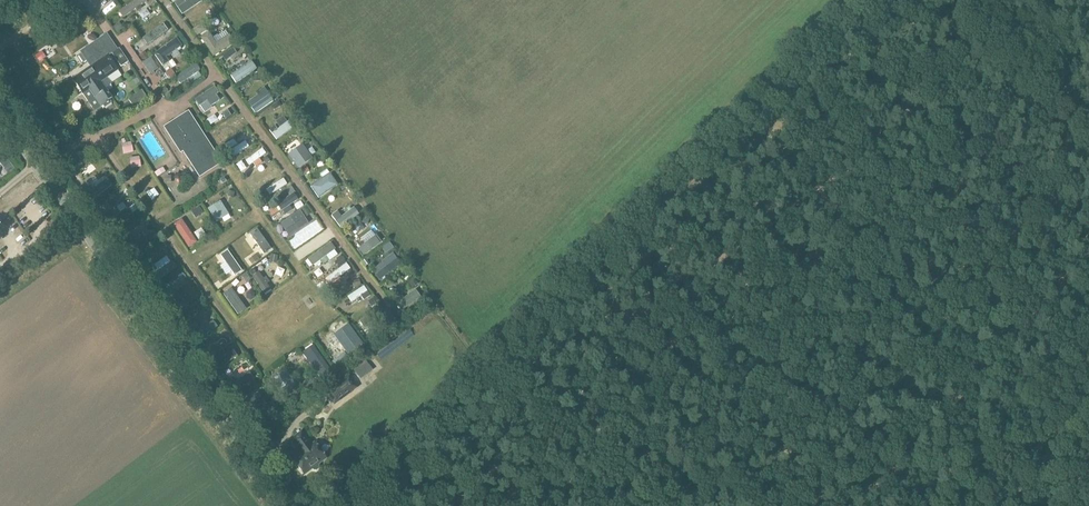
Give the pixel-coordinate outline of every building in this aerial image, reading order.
[(119,12),(123,18),(146,2),(145,0),(135,0),(119,12)] [(202,1),(201,0),(190,0),(185,3),(183,0),(180,0),(175,4),(182,15),(202,1)] [(205,22),(189,31),(192,37),(208,27),(205,22)] [(163,24),(143,39),(147,45),(167,31),(163,24)] [(208,49),(213,58),(235,43),(229,35),(217,43),(210,32),(200,39),(208,49)] [(120,48),(115,51),(105,36),(75,56),(78,60),(82,57),(90,68),(72,81),(87,103),(93,99),(100,108),(111,100),(99,83),(116,71),(107,57),(112,53),(122,68),(129,63),(120,48)] [(165,58),(182,46),(176,39),(154,54),(163,66),(169,63),(165,58)] [(42,52),(35,56),(39,62),(46,57),(42,52)] [(215,60),(222,70),(235,63),(229,52),(215,60)] [(251,62),(230,76),(236,84),(256,70),(251,62)] [(195,64),(175,78),(180,85),(200,71),(195,64)] [(152,66),(143,72),(150,82),(158,76),(152,66)] [(192,91),(201,85),(197,78),(188,84),(192,91)] [(216,95),(218,93),(214,87),(194,100),(198,106),(207,101),(210,106),(219,100),(216,95)] [(269,95),(251,108),(255,113),(273,101),(269,95)] [(256,123),(274,109),(270,103),(252,117),(256,123)] [(237,112),(208,131),(218,147),(248,128),(237,112)] [(199,178),(221,164),(188,113),(164,129),(180,154),(183,152),(199,178)] [(289,122),(272,134),(277,140),(293,128),(289,122)] [(245,141),(229,152),(232,158),(249,147),(245,141)] [(123,156),(133,153),(131,143),(120,145),(123,156)] [(302,145),(288,155),(298,169),(312,159),(302,145)] [(262,149),(246,161),(250,166),(266,154),(262,149)] [(74,151),(64,159),(72,169),(82,161),(74,151)] [(263,157),(245,168),(249,174),(267,163),(263,157)] [(131,170),(141,168),(139,158),(129,160),(131,170)] [(10,162),(3,167),(8,173),(14,168),(10,162)] [(182,174),(190,191),(199,186),(191,170),(182,174)] [(89,171),(80,177),(84,183),(93,177),(89,171)] [(268,174),(252,185),(255,191),(272,180),(268,174)] [(329,174),(310,187),(319,199),(338,186),(329,174)] [(158,186),(166,180),(163,176),(155,182),(158,186)] [(283,179),(266,190),(270,196),(287,184),(283,179)] [(86,183),(80,188),(91,202),(111,186),(107,180),(93,191),(86,183)] [(294,194),(278,205),(281,210),(298,200),(294,194)] [(220,201),(207,209),(216,223),(229,215),(220,201)] [(354,208),(336,222),(341,229),(359,215),(354,208)] [(128,209),(108,223),(113,231),(134,217),(128,209)] [(300,211),(285,221),(289,227),(304,217),(300,211)] [(191,219),(194,225),(203,221),(200,215),(191,219)] [(181,220),(173,225),(189,248),(197,243),(181,220)] [(257,229),(249,234),(264,254),(271,249),(257,229)] [(283,229),(276,233),(280,240),(287,235),(283,229)] [(313,232),(296,241),(300,247),(316,239),(313,232)] [(376,236),(357,250),(362,257),(381,243),(376,236)] [(330,243),(307,260),(312,266),(335,250),(330,243)] [(227,252),(221,256),(235,276),(241,272),(227,252)] [(396,259),(375,275),(379,281),(401,264),(396,259)] [(172,261),(154,274),(158,281),(177,268),(172,261)] [(346,264),(326,279),(330,284),(350,269),(346,264)] [(229,284),(235,280),(224,265),(218,269),(229,284)] [(258,273),(252,277),(264,295),(271,290),(258,273)] [(276,274),(272,282),(280,286),(283,278),(276,274)] [(187,284),(166,299),(176,313),(197,299),(187,284)] [(363,286),(348,297),(352,302),(367,292),(363,286)] [(238,316),(246,310),(231,289),(223,294),(238,316)] [(415,290),(396,305),(401,311),(420,297),(415,290)] [(378,308),(359,321),(363,327),(382,314),(378,308)] [(213,321),(194,336),(199,342),(217,327),(213,321)] [(349,326),(334,337),(348,355),(363,344),(349,326)] [(319,346),(334,362),(340,357),(325,340),(319,346)] [(319,370),(326,365),(313,346),(305,351),(319,370)] [(365,360),(353,370),(360,379),(373,370),(365,360)] [(286,370),(278,374),(286,387),(281,390),(286,397),(299,390),(286,370)] [(234,394),(254,380),(249,373),(237,382),(231,374),(224,380),(234,394)] [(348,375),(324,393),(334,406),(358,388),(348,375)] [(293,459),(304,474),(312,469),(314,470),(316,470),(318,469),(319,466),(318,464),(316,462),(324,456),(314,443),(311,446),(301,432),(291,440),(297,449),(298,449),(302,453),(293,459)]
